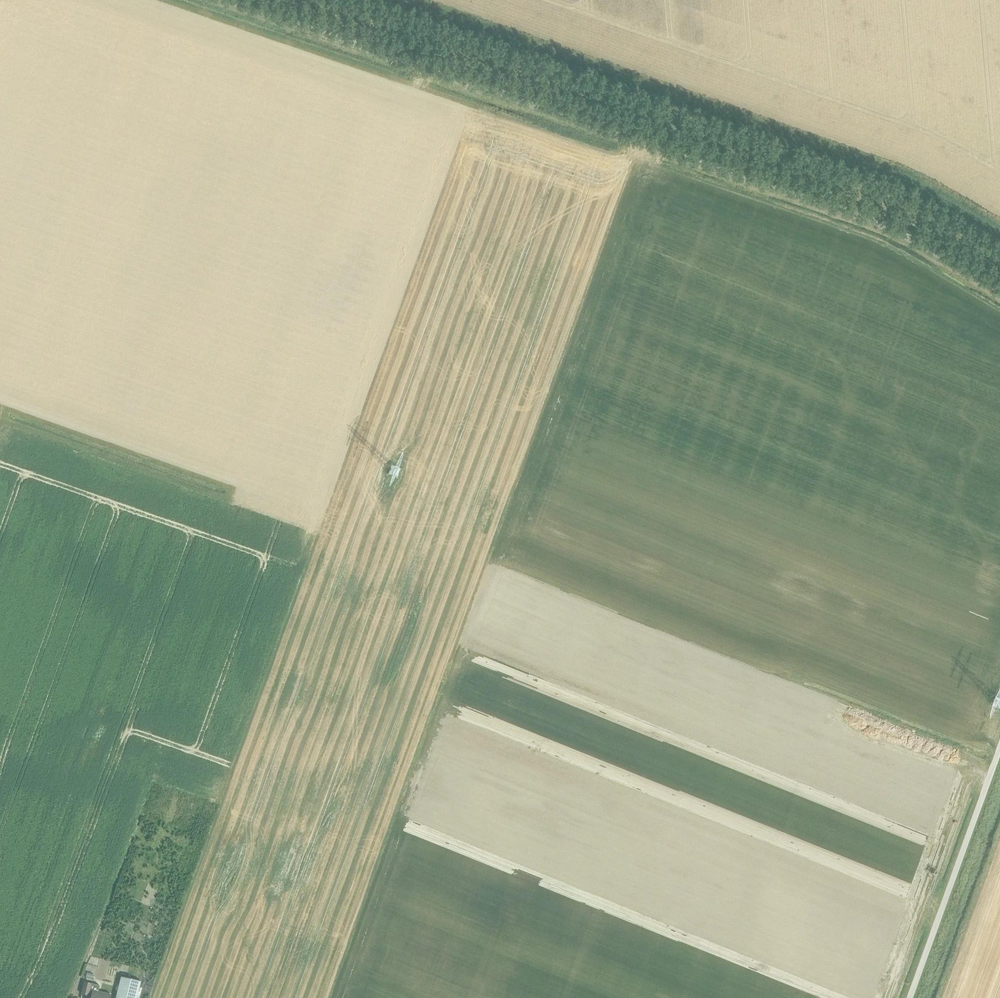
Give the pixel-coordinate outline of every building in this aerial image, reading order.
[(141,981),(121,976),(116,997),(137,997),(141,981)] [(85,982),(82,994),(88,996),(89,994),(92,994),(91,997),(110,997),(111,994),(98,991),(100,986),(85,982)]
